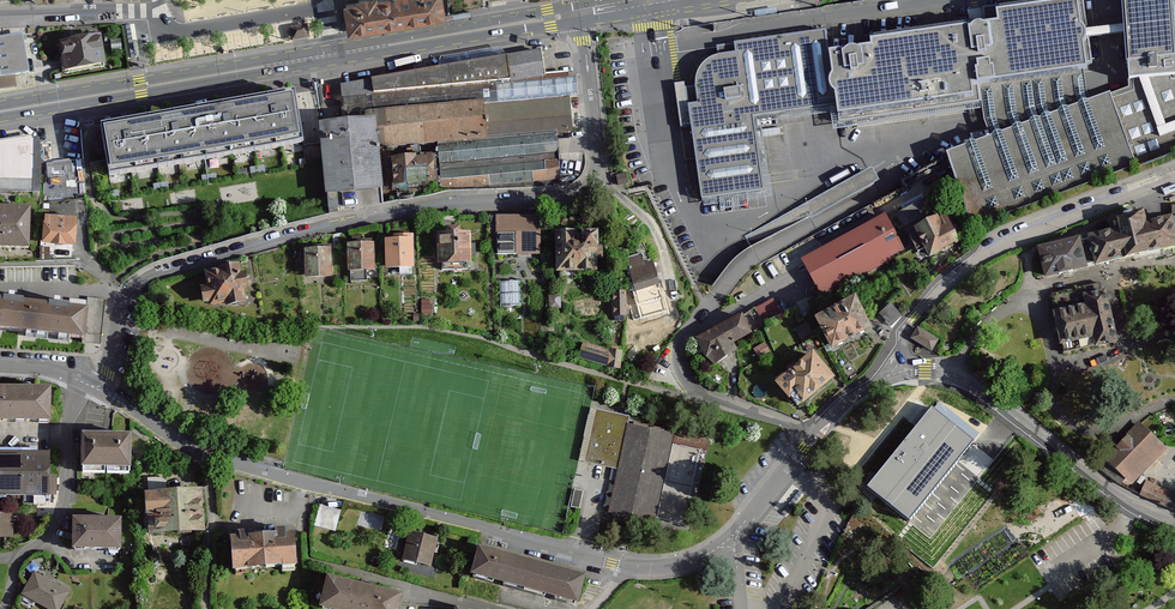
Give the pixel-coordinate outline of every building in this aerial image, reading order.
[(346,33),(447,18),(444,0),(361,0),(341,3),(346,33)] [(946,156),(971,224),(1174,153),(1174,0),(1124,0),(1125,28),(1126,36),(1129,89),(946,156)] [(872,50),(829,56),(836,105),(838,118),(972,99),(971,88),(1086,72),(1082,41),(1081,33),(1077,4),(996,16),(998,26),(871,44),(872,50)] [(1125,28),(1081,33),(1082,41),(1126,36),(1125,28)] [(688,107),(702,201),(763,192),(752,118),(836,105),(829,56),(825,33),(735,45),(736,54),(719,57),(711,60),(703,65),(699,71),(696,78),(695,86),(696,93),(698,106),(688,107)] [(0,39),(0,93),(23,90),(16,37),(0,39)] [(63,44),(68,76),(111,69),(105,37),(63,44)] [(541,49),(341,83),(344,116),(383,113),(383,120),(387,153),(442,151),(444,192),(567,186),(557,133),(572,131),(570,96),(578,96),(576,75),(546,77),(541,49)] [(677,84),(680,123),(689,122),(687,103),(696,102),(694,82),(677,84)] [(294,95),(100,127),(109,179),(303,144),(294,95)] [(383,120),(324,126),(332,199),(391,193),(387,153),(383,120)] [(41,190),(39,138),(0,145),(0,190),(41,190)] [(87,161),(49,165),(52,188),(89,184),(87,161)] [(395,164),(396,190),(436,188),(435,162),(395,164)] [(963,243),(941,202),(902,223),(923,263),(963,243)] [(0,214),(0,251),(33,252),(34,214),(0,214)] [(81,221),(49,220),(48,249),(81,249),(81,221)] [(543,220),(500,220),(500,271),(521,270),(521,256),(543,255),(543,220)] [(1102,273),(1174,256),(1174,220),(1171,221),(1092,240),(1102,273)] [(887,223),(807,265),(824,298),(904,255),(887,223)] [(608,236),(561,238),(563,279),(610,276),(608,236)] [(444,237),(443,269),(481,271),(482,239),(444,237)] [(1085,240),(1040,249),(1047,285),(1092,276),(1085,240)] [(420,244),(390,245),(392,276),(421,275),(420,244)] [(380,247),(353,248),(355,278),(382,277),(380,247)] [(340,251),(309,253),(311,283),(342,282),(340,251)] [(659,262),(632,270),(643,309),(670,301),(659,262)] [(250,273),(208,278),(212,312),(255,306),(250,273)] [(522,279),(502,279),(501,302),(521,303),(522,279)] [(1107,287),(1053,298),(1065,357),(1120,345),(1107,287)] [(619,290),(619,315),(627,314),(627,290),(619,290)] [(83,338),(87,309),(0,298),(0,328),(83,338)] [(83,338),(83,342),(100,344),(105,301),(88,298),(87,309),(83,338)] [(892,325),(904,315),(891,301),(880,311),(892,325)] [(875,342),(857,307),(820,326),(837,361),(875,342)] [(744,319),(698,341),(712,369),(757,348),(744,319)] [(912,337),(933,350),(941,337),(919,324),(912,337)] [(625,356),(586,345),(582,358),(621,369),(625,356)] [(841,385),(814,357),(779,390),(805,418),(841,385)] [(51,426),(51,390),(0,390),(0,425),(51,426)] [(937,396),(866,488),(910,522),(982,430),(937,396)] [(635,420),(600,412),(588,464),(622,472),(635,420)] [(1168,453),(1139,423),(1102,460),(1132,488),(1168,453)] [(678,436),(633,428),(617,518),(661,526),(678,436)] [(130,438),(82,437),(82,471),(130,472),(130,438)] [(0,455),(0,499),(52,498),(51,455),(0,455)] [(1145,481),(1139,496),(1174,511),(1174,494),(1145,481)] [(206,495),(152,497),(154,542),(208,540),(206,495)] [(339,528),(342,506),(319,503),(316,525),(339,528)] [(0,516),(0,543),(14,543),(15,516),(0,516)] [(128,522),(77,521),(77,557),(128,558),(128,522)] [(443,544),(413,534),(405,561),(435,570),(443,544)] [(236,540),(238,578),(309,575),(307,537),(236,540)] [(484,551),(476,582),(579,608),(588,608),(596,580),(484,551)] [(38,576),(24,600),(39,608),(64,608),(72,596),(38,576)] [(334,580),(327,608),(404,608),(406,597),(334,580)]
